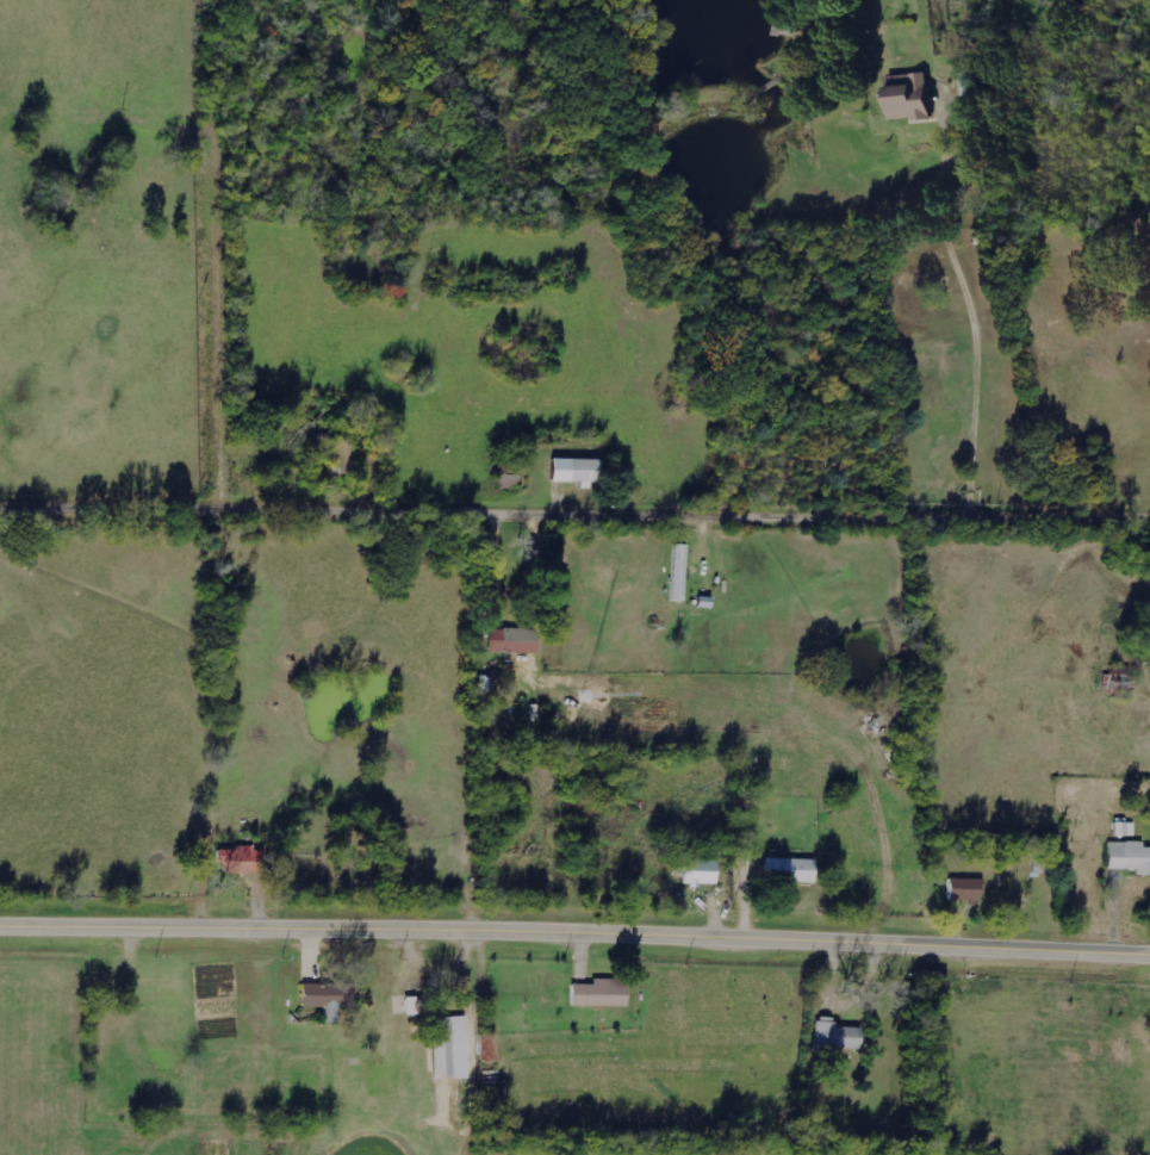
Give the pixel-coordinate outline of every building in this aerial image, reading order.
[(924,72),(909,73),(911,84),(895,86),(895,93),(884,95),(887,122),(929,117),(924,72)] [(515,485),(516,467),(495,466),(494,484),(515,485)] [(684,603),(687,546),(673,546),(670,602),(684,603)] [(486,628),(485,652),(532,654),(533,631),(486,628)] [(1129,668),(1109,665),(1105,693),(1131,697),(1133,677),(1128,676),(1129,668)] [(1134,837),(1134,823),(1113,824),(1113,838),(1134,837)] [(1143,843),(1106,842),(1106,870),(1134,870),(1133,876),(1149,876),(1149,849),(1142,848),(1143,843)] [(217,849),(218,875),(257,874),(257,849),(217,849)] [(813,885),(814,861),(764,859),(763,883),(813,885)] [(717,862),(682,861),(682,883),(717,884),(717,862)] [(978,902),(979,880),(948,879),(947,901),(978,902)] [(592,985),(570,985),(570,1007),(624,1007),(623,980),(592,981),(592,985)] [(300,984),(299,1008),(323,1009),(323,1023),(337,1023),(338,1008),(349,1008),(350,985),(300,984)] [(405,1015),(420,1014),(419,998),(404,999),(405,1015)] [(433,1078),(452,1078),(451,1047),(465,1047),(464,1018),(431,1019),(433,1078)] [(860,1051),(861,1028),(834,1028),(834,1020),(815,1019),(814,1050),(860,1051)] [(479,1036),(479,1063),(494,1062),(493,1036),(479,1036)]
